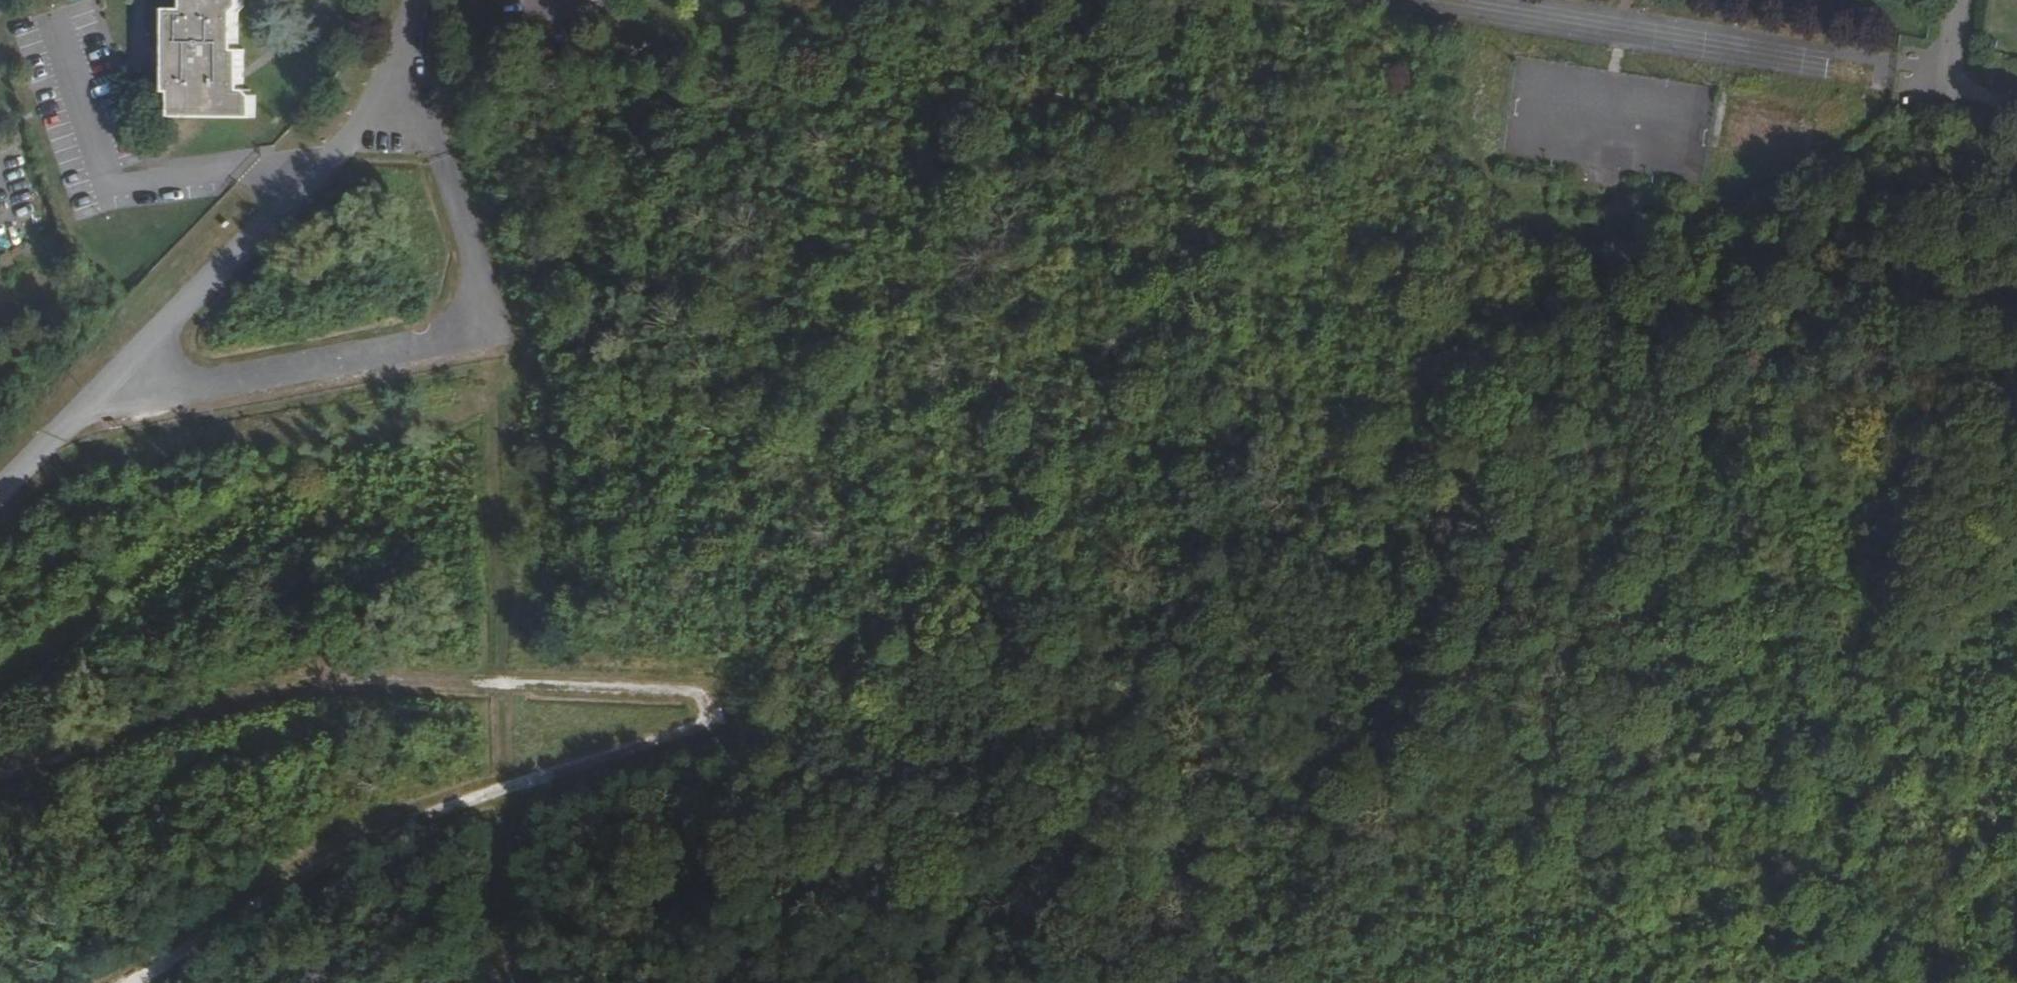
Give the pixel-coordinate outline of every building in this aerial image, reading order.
[(186,11),(168,11),(167,97),(178,97),(178,121),(251,122),(252,108),(244,100),(238,100),(239,62),(233,62),(235,20),(241,13),(241,0),(187,0),(186,11)]
